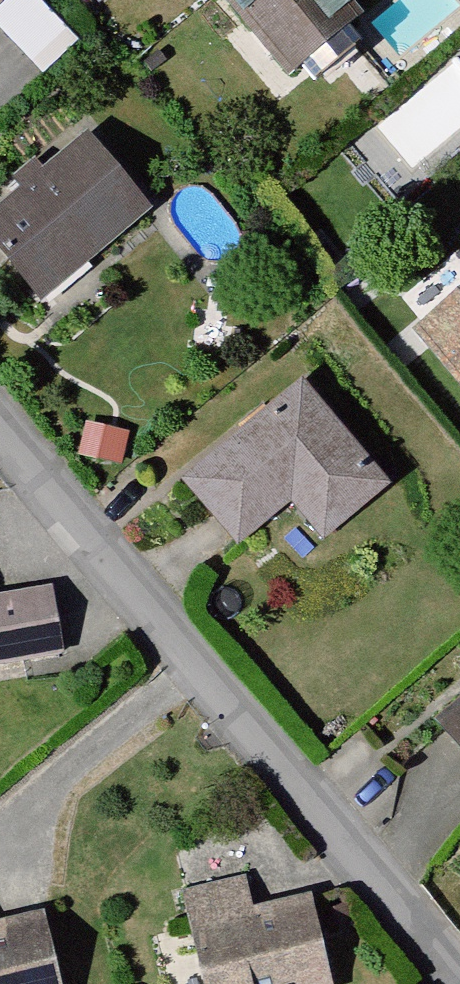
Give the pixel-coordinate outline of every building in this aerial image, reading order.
[(0,4),(0,21),(44,71),(80,39),(46,0),(4,0),(0,4)] [(285,98),(356,37),(326,0),(200,0),(285,98)] [(0,209),(0,276),(33,316),(153,220),(87,139),(0,209)] [(406,344),(459,409),(459,299),(406,344)] [(300,393),(175,496),(233,561),(285,517),(318,555),(392,496),(300,393)] [(0,589),(0,628),(60,626),(59,587),(0,589)] [(61,650),(61,630),(0,632),(0,653),(61,650)] [(428,732),(459,768),(459,707),(428,732)] [(178,900),(195,983),(323,983),(306,906),(248,919),(240,888),(178,900)] [(38,920),(0,929),(0,983),(54,983),(38,920)]
